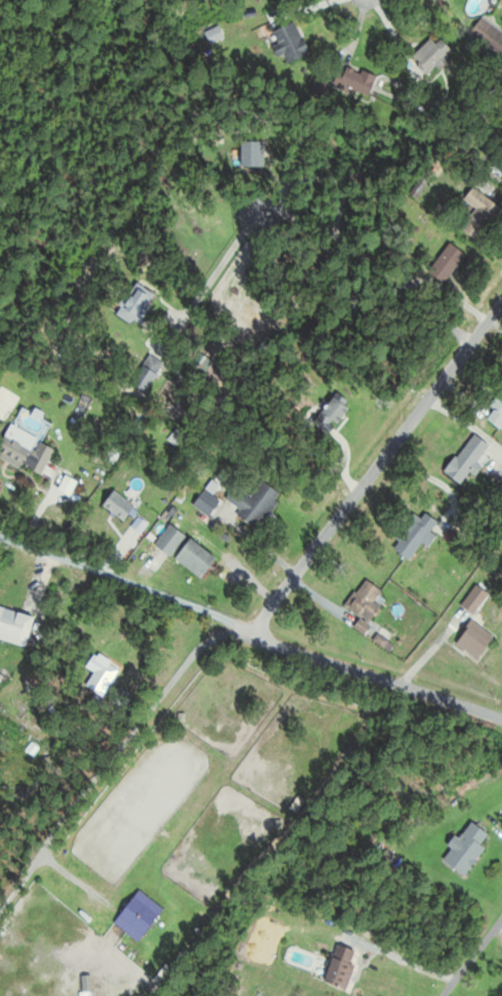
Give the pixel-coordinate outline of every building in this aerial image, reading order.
[(494,28),(494,17),(473,17),(473,50),(501,50),(501,28),(494,28)] [(272,32),(289,65),(311,54),(295,21),(272,32)] [(452,50),(441,39),(436,44),(431,38),(411,57),(429,75),(436,67),(440,70),(450,60),(446,56),(452,50)] [(473,187),(463,201),(475,209),(462,228),(482,243),(501,215),(501,207),(473,187)] [(427,272),(447,284),(466,254),(447,241),(427,272)] [(121,318),(141,325),(151,294),(131,288),(121,318)] [(54,451),(9,428),(0,446),(0,457),(40,478),(54,451)] [(184,454),(193,444),(177,428),(167,438),(184,454)] [(444,471),(460,484),(491,446),(475,433),(444,471)] [(256,530),(281,495),(261,480),(245,502),(232,492),(227,498),(241,509),(237,515),(256,530)] [(104,505),(124,521),(135,508),(114,491),(104,505)] [(423,543),(426,545),(442,527),(426,512),(393,547),(408,560),(423,543)] [(186,537),(172,525),(155,545),(170,557),(186,537)] [(218,559),(191,539),(176,560),(202,580),(218,559)] [(383,609),(374,602),(382,592),(367,579),(346,606),(361,619),(355,627),(363,634),(383,609)] [(461,606),(474,616),(484,604),(471,594),(461,606)] [(27,645),(35,615),(0,606),(0,638),(27,645)] [(476,661),(495,640),(475,621),(456,642),(476,661)] [(489,834),(470,820),(451,848),(452,849),(444,860),(466,875),(486,847),(482,844),(489,834)] [(114,921),(137,942),(152,925),(129,905),(114,921)] [(358,950),(336,943),(325,981),(347,987),(358,950)]
